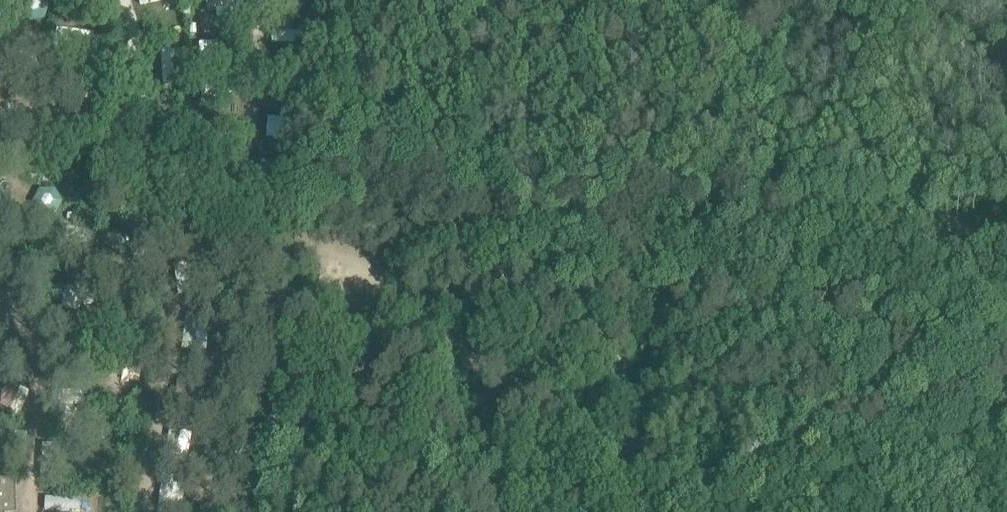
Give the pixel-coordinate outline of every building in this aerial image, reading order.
[(14,478),(0,479),(0,511),(16,511),(14,478)]
